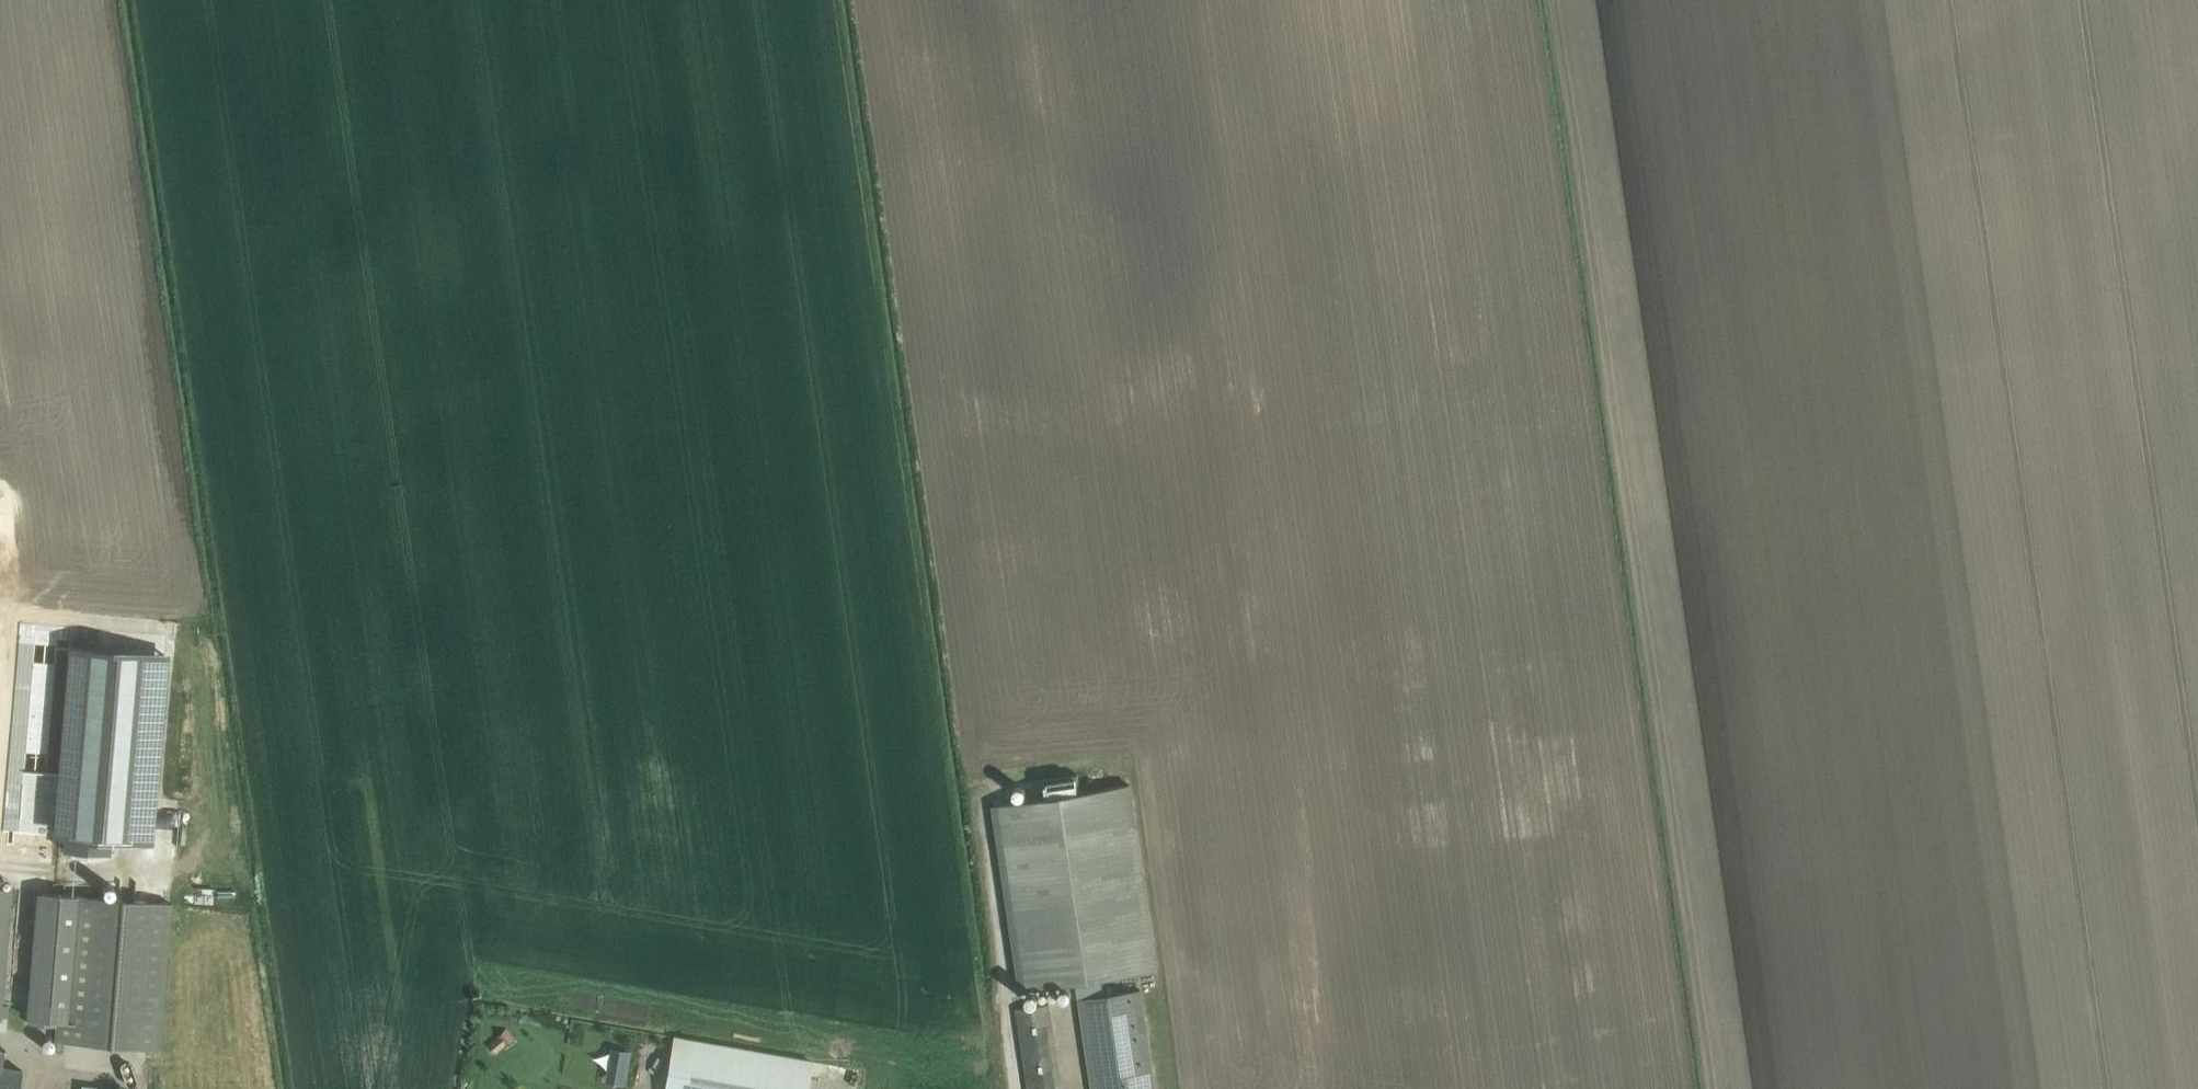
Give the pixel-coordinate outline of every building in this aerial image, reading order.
[(66,642),(55,771),(68,772),(62,849),(110,853),(111,840),(149,844),(165,650),(66,642)] [(1076,978),(1080,998),(1104,994),(1101,974),(1157,965),(1130,784),(1081,791),(1078,774),(1040,779),(1043,797),(994,804),(1021,986),(1076,978)] [(0,888),(0,1020),(4,1021),(14,889),(0,888)] [(58,1027),(57,1041),(159,1049),(171,903),(77,895),(37,892),(27,1019),(30,1019),(29,1025),(58,1027)] [(1141,989),(1104,994),(1080,998),(1094,1088),(1156,1088),(1141,989)] [(1050,1004),(1017,1010),(1029,1088),(1063,1088),(1050,1004)] [(505,1028),(497,1035),(505,1046),(514,1039),(505,1028)] [(812,1061),(674,1036),(664,1088),(807,1088),(812,1061)] [(624,1084),(629,1049),(607,1046),(601,1081),(624,1084)] [(21,1085),(23,1070),(3,1067),(6,1050),(0,1049),(0,1088),(20,1088),(21,1085)]
